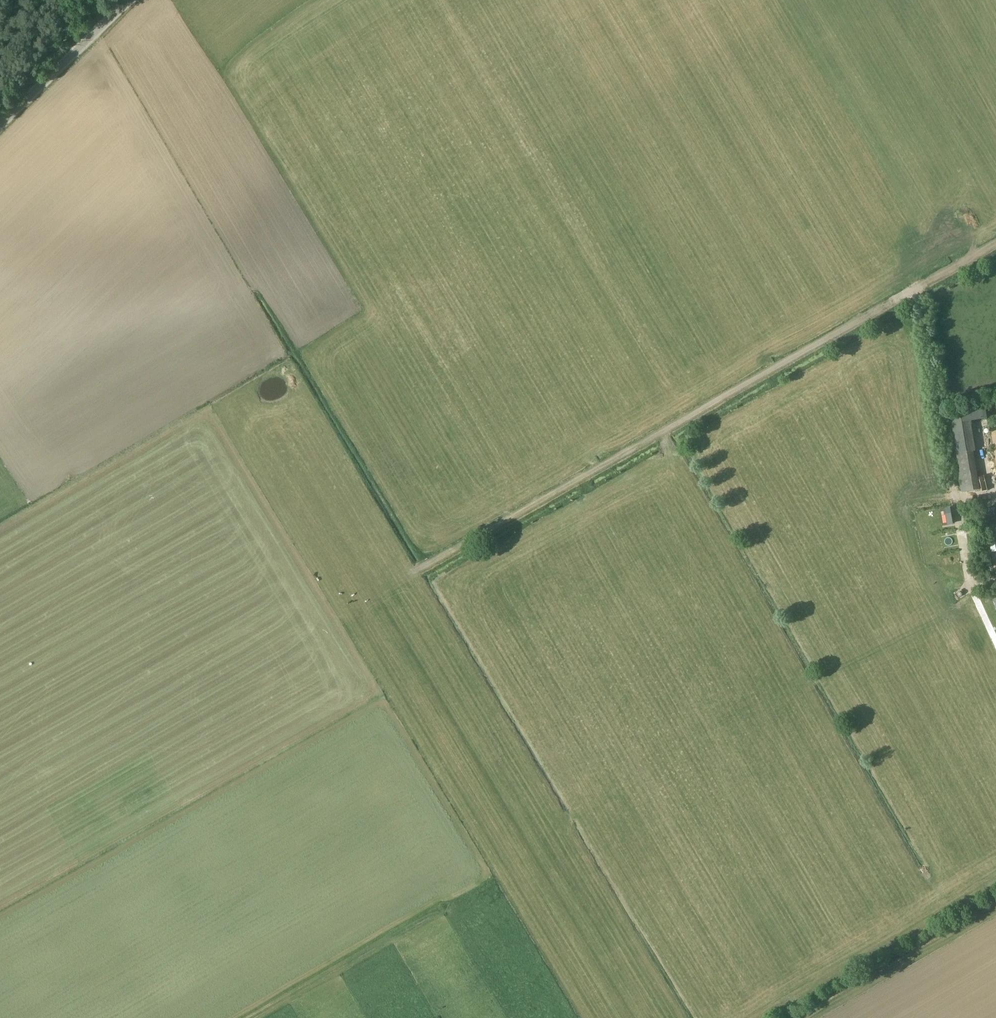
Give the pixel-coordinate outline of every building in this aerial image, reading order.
[(963,422),(971,421),(987,418),(986,408),(961,412),(963,422)] [(978,490),(977,479),(961,482),(963,492),(978,490)] [(962,523),(959,506),(953,507),(956,524),(962,523)]
